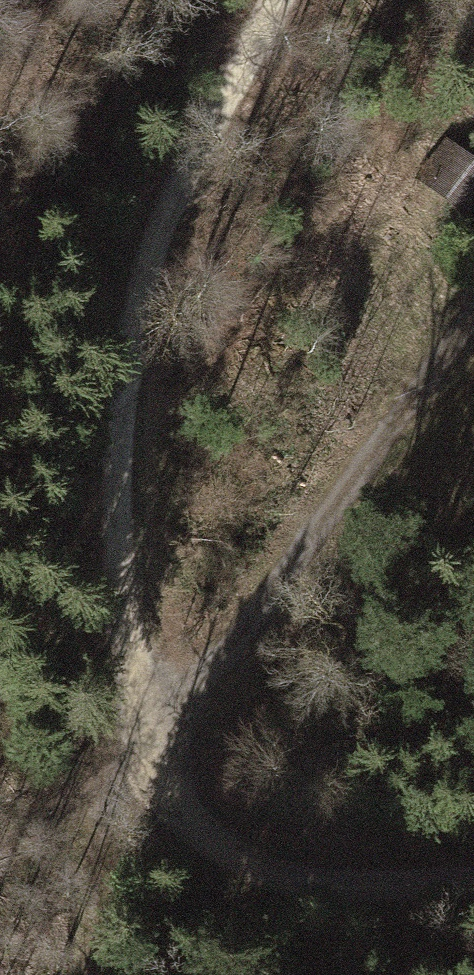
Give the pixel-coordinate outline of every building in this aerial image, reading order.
[(448,136),(415,177),(462,215),(473,201),(473,157),(448,136)]
